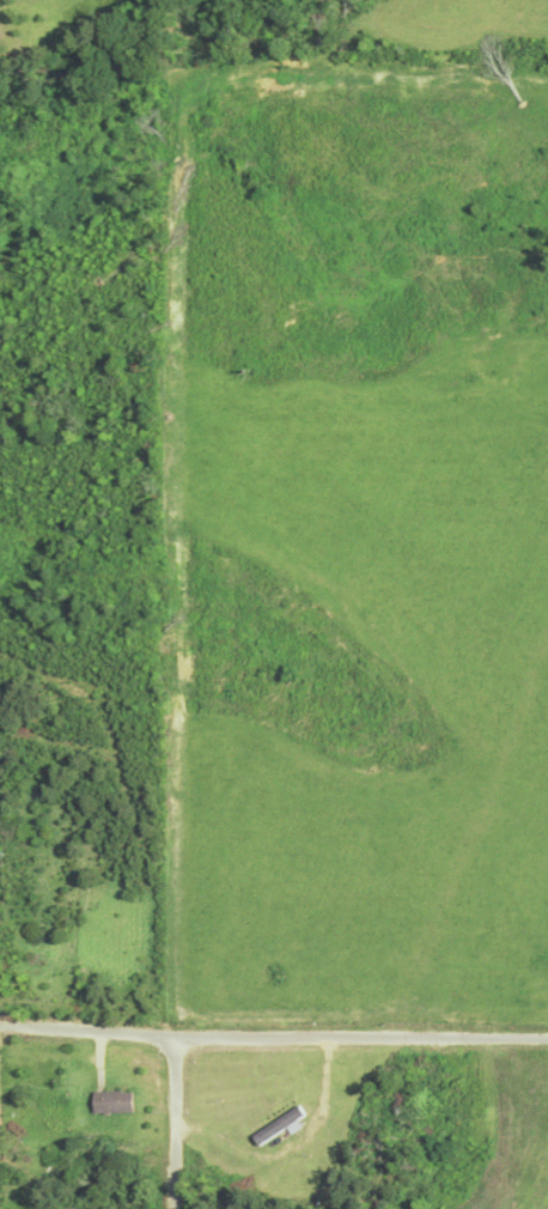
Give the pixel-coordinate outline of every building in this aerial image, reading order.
[(133,1091),(93,1091),(93,1113),(133,1113),(133,1091)]
